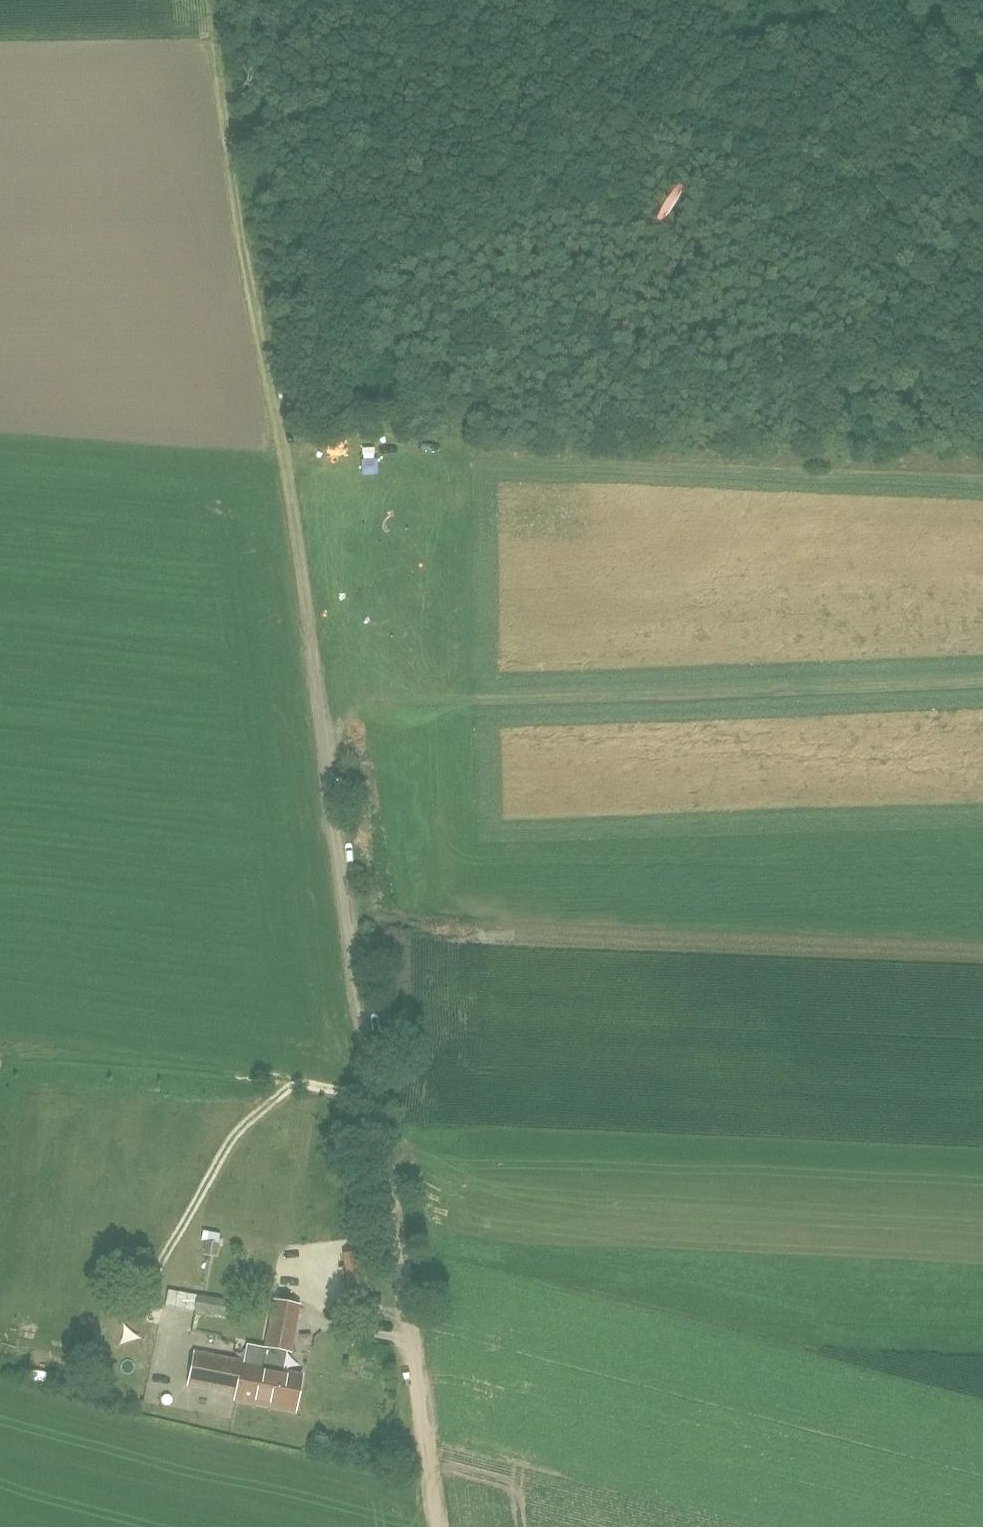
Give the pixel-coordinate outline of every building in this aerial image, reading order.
[(367,1277),(365,1263),(345,1265),(347,1279),(367,1277)] [(227,1305),(198,1300),(195,1314),(224,1319),(227,1305)] [(257,1403),(269,1406),(269,1409),(295,1414),(301,1380),(276,1375),(278,1363),(284,1365),(287,1351),(290,1352),(299,1306),(275,1302),(261,1376),(243,1372),(244,1367),(195,1357),(189,1387),(237,1397),(236,1402),(256,1407),(257,1403)]
